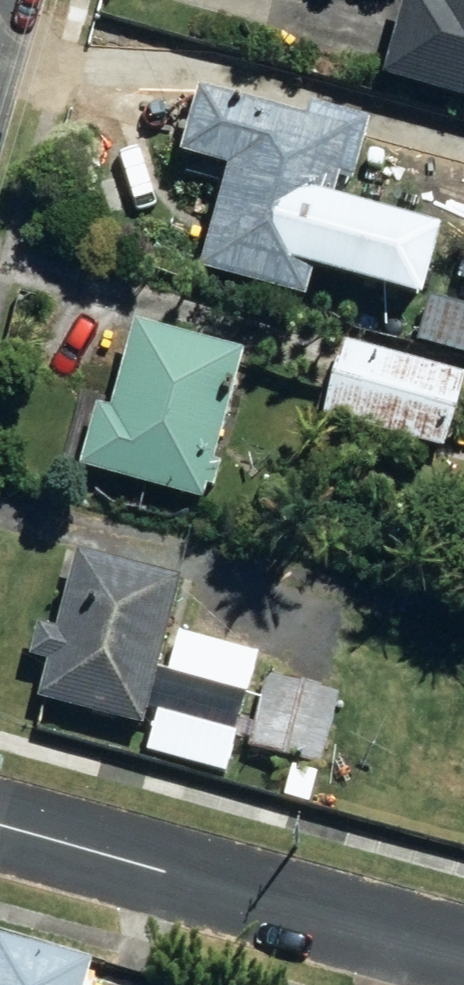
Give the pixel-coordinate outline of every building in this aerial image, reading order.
[(463,102),(463,0),(398,0),(376,78),(463,102)] [(311,272),(409,300),(429,230),(326,201),(334,178),(343,181),(359,126),(301,109),(297,121),(188,91),(170,154),(221,168),(192,270),(302,302),(311,272)] [(71,466),(195,501),(236,355),(126,324),(103,409),(88,404),(71,466)] [(318,416),(437,450),(459,377),(338,342),(318,416)] [(31,698),(137,724),(173,579),(68,553),(48,633),(32,629),(24,659),(40,663),(31,698)] [(242,747),(314,766),(333,694),(260,675),(242,747)] [(84,965),(0,941),(0,984),(78,984),(84,965)]
